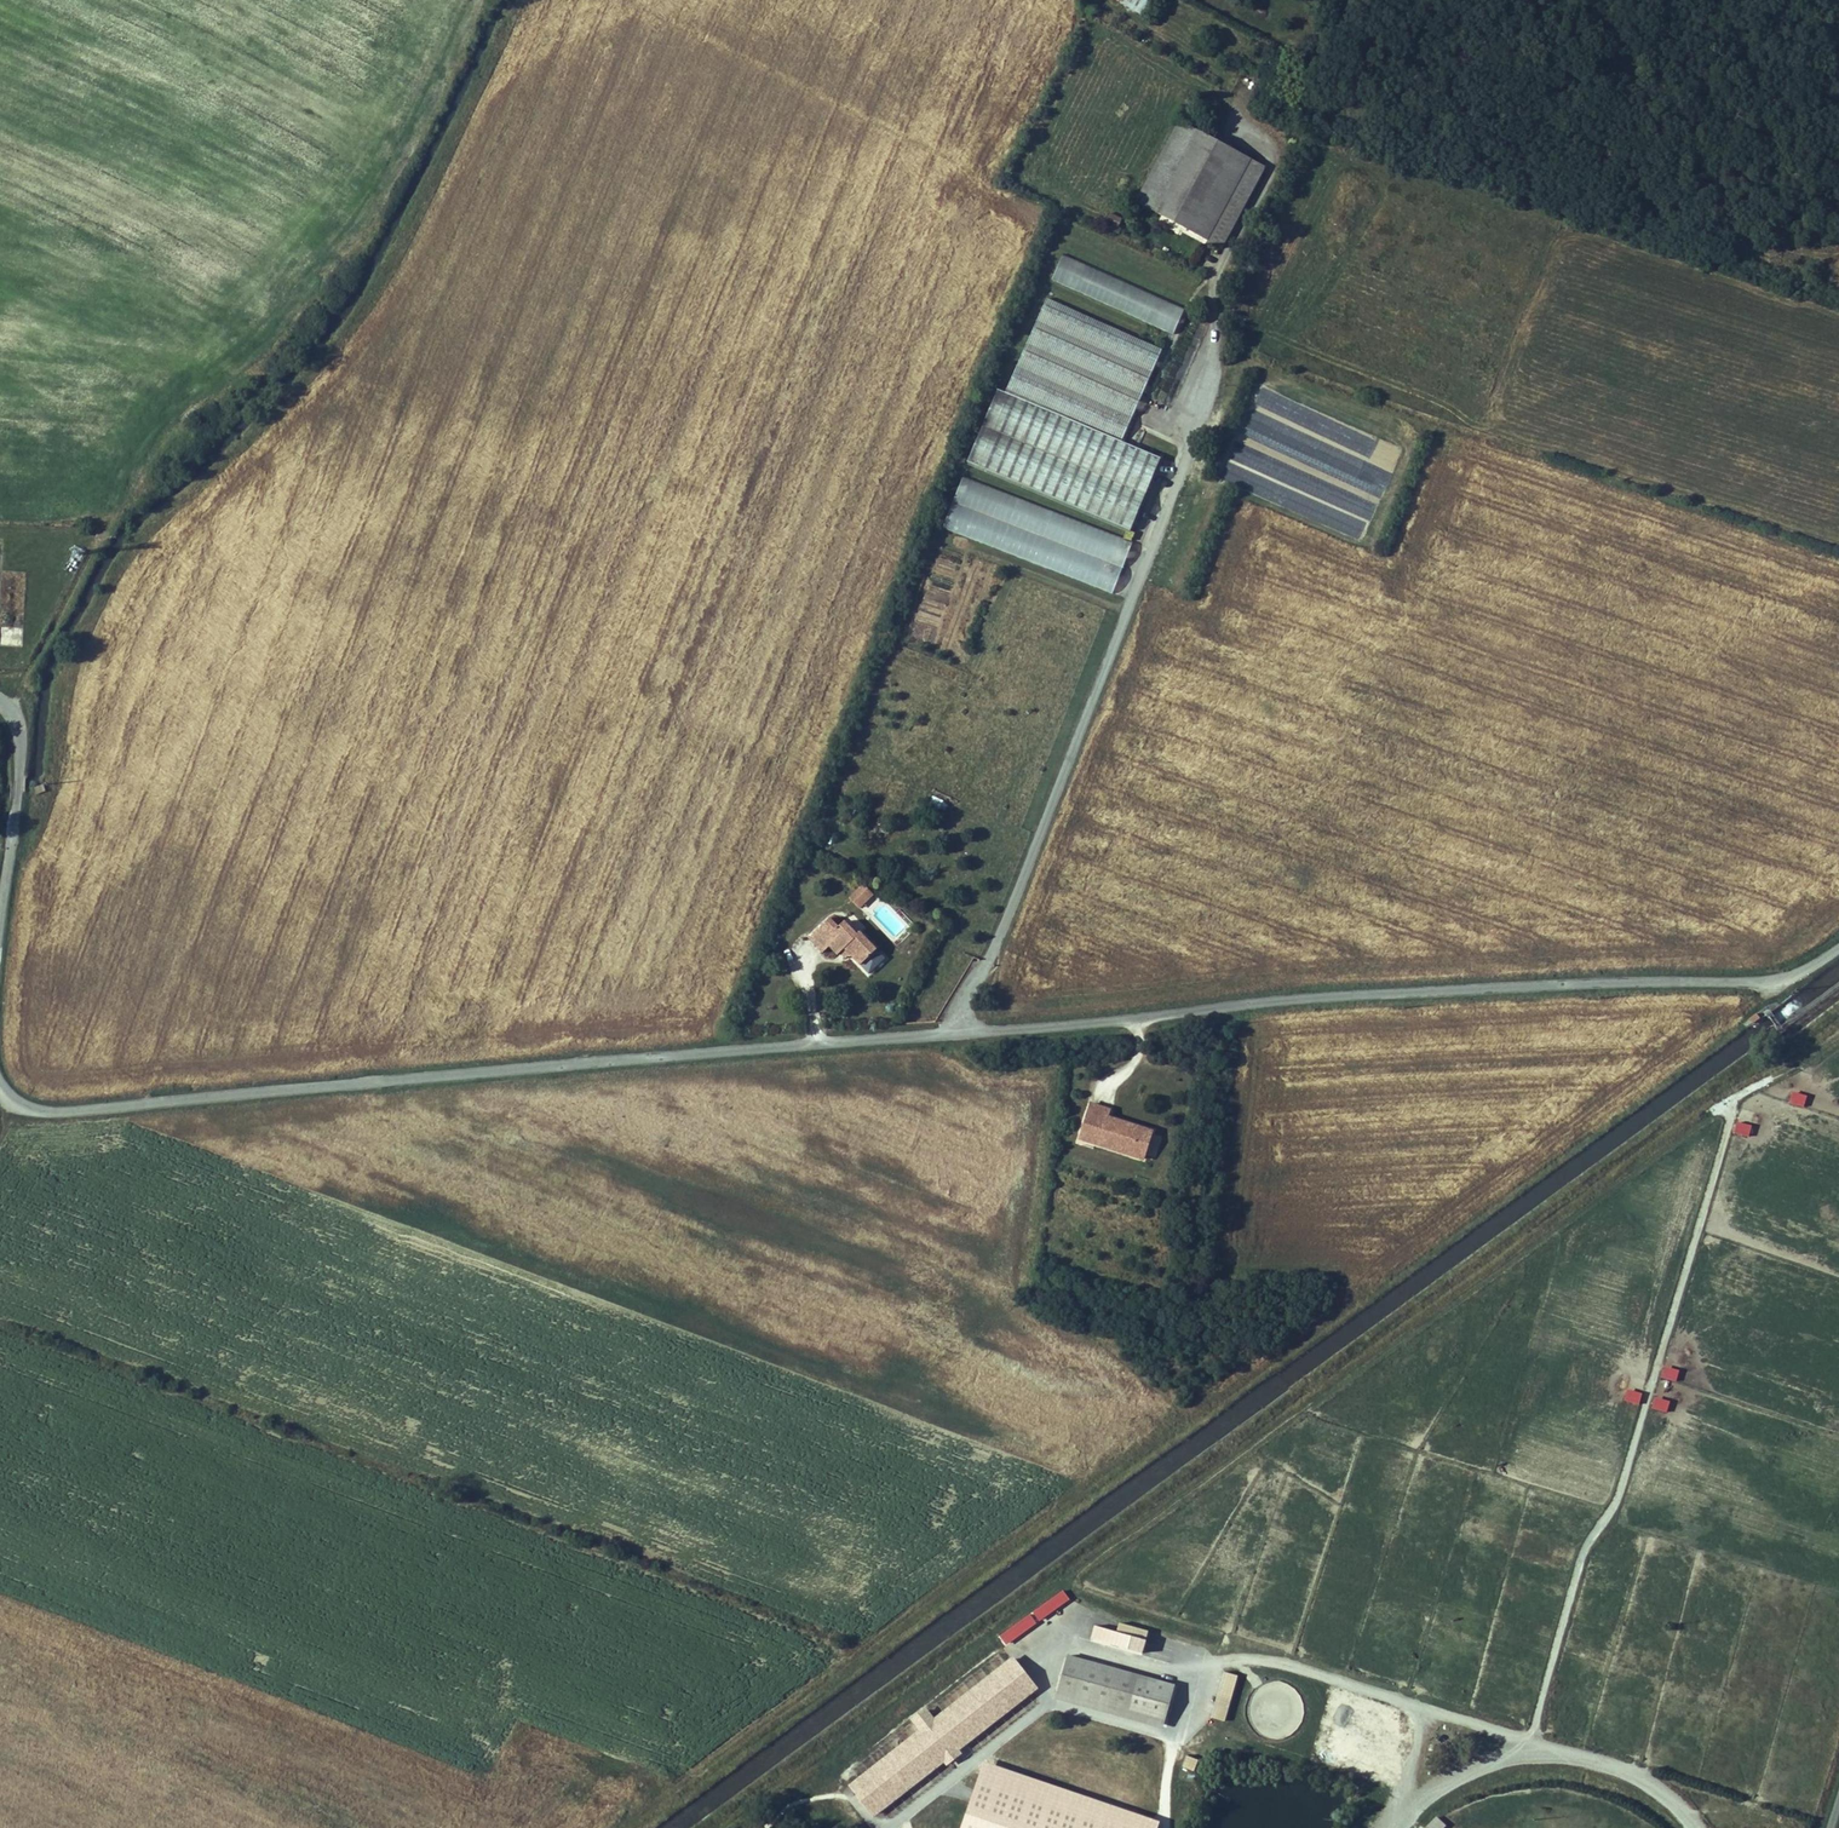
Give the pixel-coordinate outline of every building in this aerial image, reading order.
[(1137,13),(1144,0),(1114,0),(1137,13)] [(1137,194),(1166,209),(1204,127),(1176,113),(1137,194)] [(1204,127),(1166,209),(1237,244),(1279,162),(1204,127)] [(1107,213),(1103,226),(1117,230),(1121,217),(1107,213)] [(1064,249),(1053,275),(1174,330),(1186,305),(1064,249)] [(1049,294),(1013,380),(1131,429),(1167,345),(1049,294)] [(1006,385),(974,457),(1138,525),(1167,453),(1127,436),(1006,385)] [(1237,445),(1222,480),(1361,538),(1377,500),(1370,497),(1377,482),(1376,481),(1388,453),(1373,447),(1369,455),(1372,456),(1368,465),(1347,456),(1340,472),(1294,452),(1289,463),(1276,457),(1274,461),(1237,445)] [(965,473),(944,524),(1113,591),(1136,539),(965,473)] [(863,884),(849,899),(861,910),(875,895),(863,884)] [(859,956),(868,966),(884,952),(869,935),(867,937),(855,923),(848,929),(840,920),(819,940),(832,954),(839,948),(847,956),(849,954),(854,950),(859,956)] [(854,950),(849,954),(855,960),(859,956),(854,950)] [(1788,1103),(1803,1107),(1806,1095),(1791,1091),(1788,1103)] [(1155,1130),(1111,1117),(1113,1109),(1089,1102),(1077,1143),(1146,1162),(1155,1130)] [(1736,1121),(1732,1134),(1748,1138),(1752,1126),(1736,1121)] [(1662,1367),(1661,1380),(1677,1381),(1677,1368),(1662,1367)] [(1638,1406),(1642,1393),(1626,1388),(1622,1401),(1638,1406)] [(1654,1396),(1650,1409),(1666,1413),(1669,1401),(1654,1396)] [(1064,1590),(999,1636),(1007,1646),(1072,1601),(1064,1590)] [(1120,1622),(1117,1632),(1094,1625),(1090,1640),(1143,1656),(1151,1632),(1120,1622)] [(1072,1648),(1066,1670),(1174,1704),(1181,1683),(1124,1667),(1124,1664),(1072,1648)] [(1174,1704),(1066,1670),(1059,1696),(1169,1726),(1174,1704)] [(1226,1722),(1239,1676),(1224,1672),(1211,1718),(1226,1722)] [(937,1711),(980,1683),(974,1675),(932,1703),(937,1711)] [(1183,1770),(1197,1772),(1199,1758),(1185,1756),(1183,1770)] [(1162,1818),(983,1766),(965,1827),(1160,1827),(1162,1818)] [(1426,1804),(1421,1812),(1436,1822),(1441,1814),(1426,1804)]
